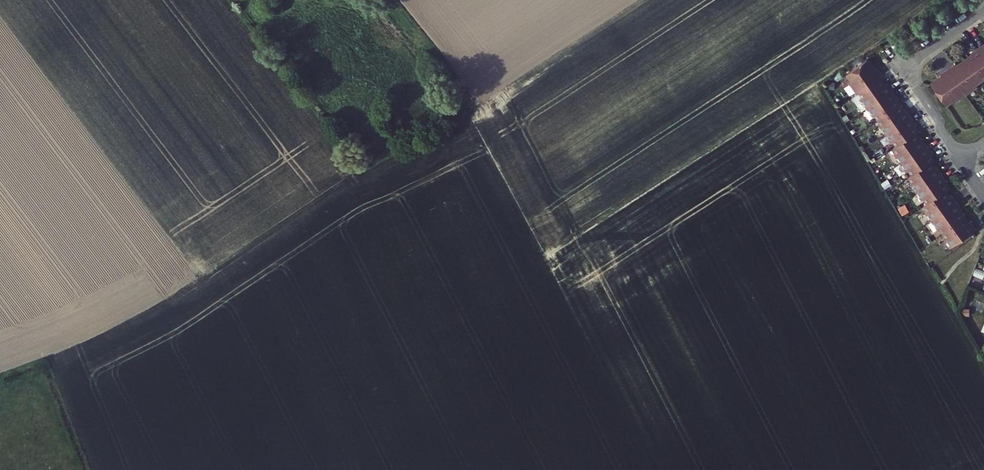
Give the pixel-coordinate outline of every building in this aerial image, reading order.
[(983,45),(981,42),(965,53),(967,56),(951,66),(949,64),(934,74),(935,77),(924,84),(939,105),(945,100),(947,102),(970,86),(969,85),(980,77),(982,79),(983,77),(983,44),(983,45)] [(867,58),(846,73),(851,79),(849,81),(857,92),(859,91),(862,96),(860,97),(874,115),(876,114),(882,123),(880,125),(892,142),(894,140),(897,145),(894,147),(897,152),(895,153),(907,170),(909,169),(912,173),(909,176),(912,180),(910,182),(923,199),(924,198),(927,202),(924,205),(927,209),(925,210),(939,229),(940,228),(947,237),(945,238),(951,247),(976,229),(971,221),(968,223),(959,211),(962,209),(951,193),(948,195),(945,190),(948,188),(945,183),(947,181),(936,165),(933,166),(930,161),(933,159),(929,154),(932,152),(921,136),(918,138),(915,133),(918,130),(914,125),(917,123),(905,107),(903,109),(896,99),(898,97),(887,82),(885,83),(880,76),(883,75),(877,67),(874,69),(867,58)]
